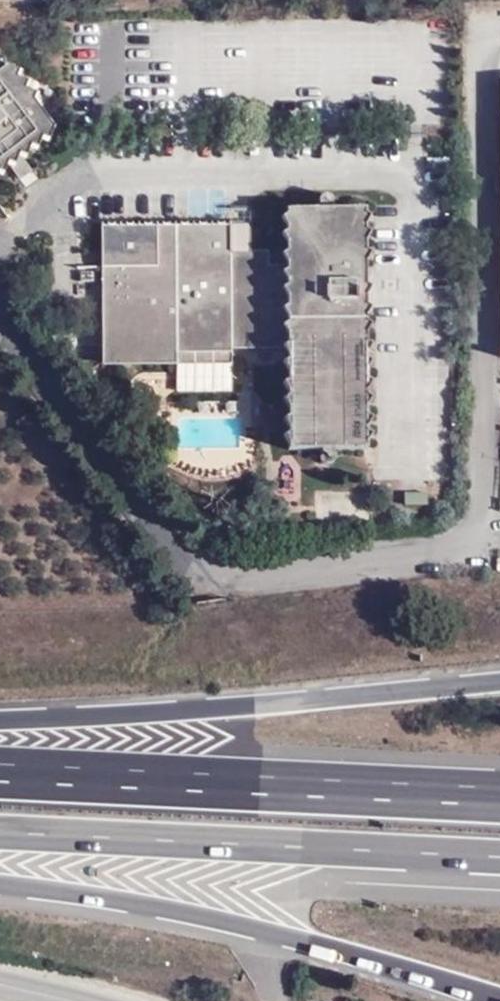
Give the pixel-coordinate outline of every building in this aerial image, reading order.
[(28,150),(29,150),(41,142),(74,118),(54,89),(58,83),(47,77),(50,72),(39,67),(41,60),(27,55),(17,61),(0,34),(0,171),(28,150)] [(47,153),(41,142),(29,150),(35,160),(47,153)] [(123,301),(120,357),(196,359),(196,347),(249,347),(249,342),(307,343),(305,446),(384,445),(385,208),(309,205),(308,261),(287,260),(288,247),(249,245),(250,220),(122,215),(123,301)]
